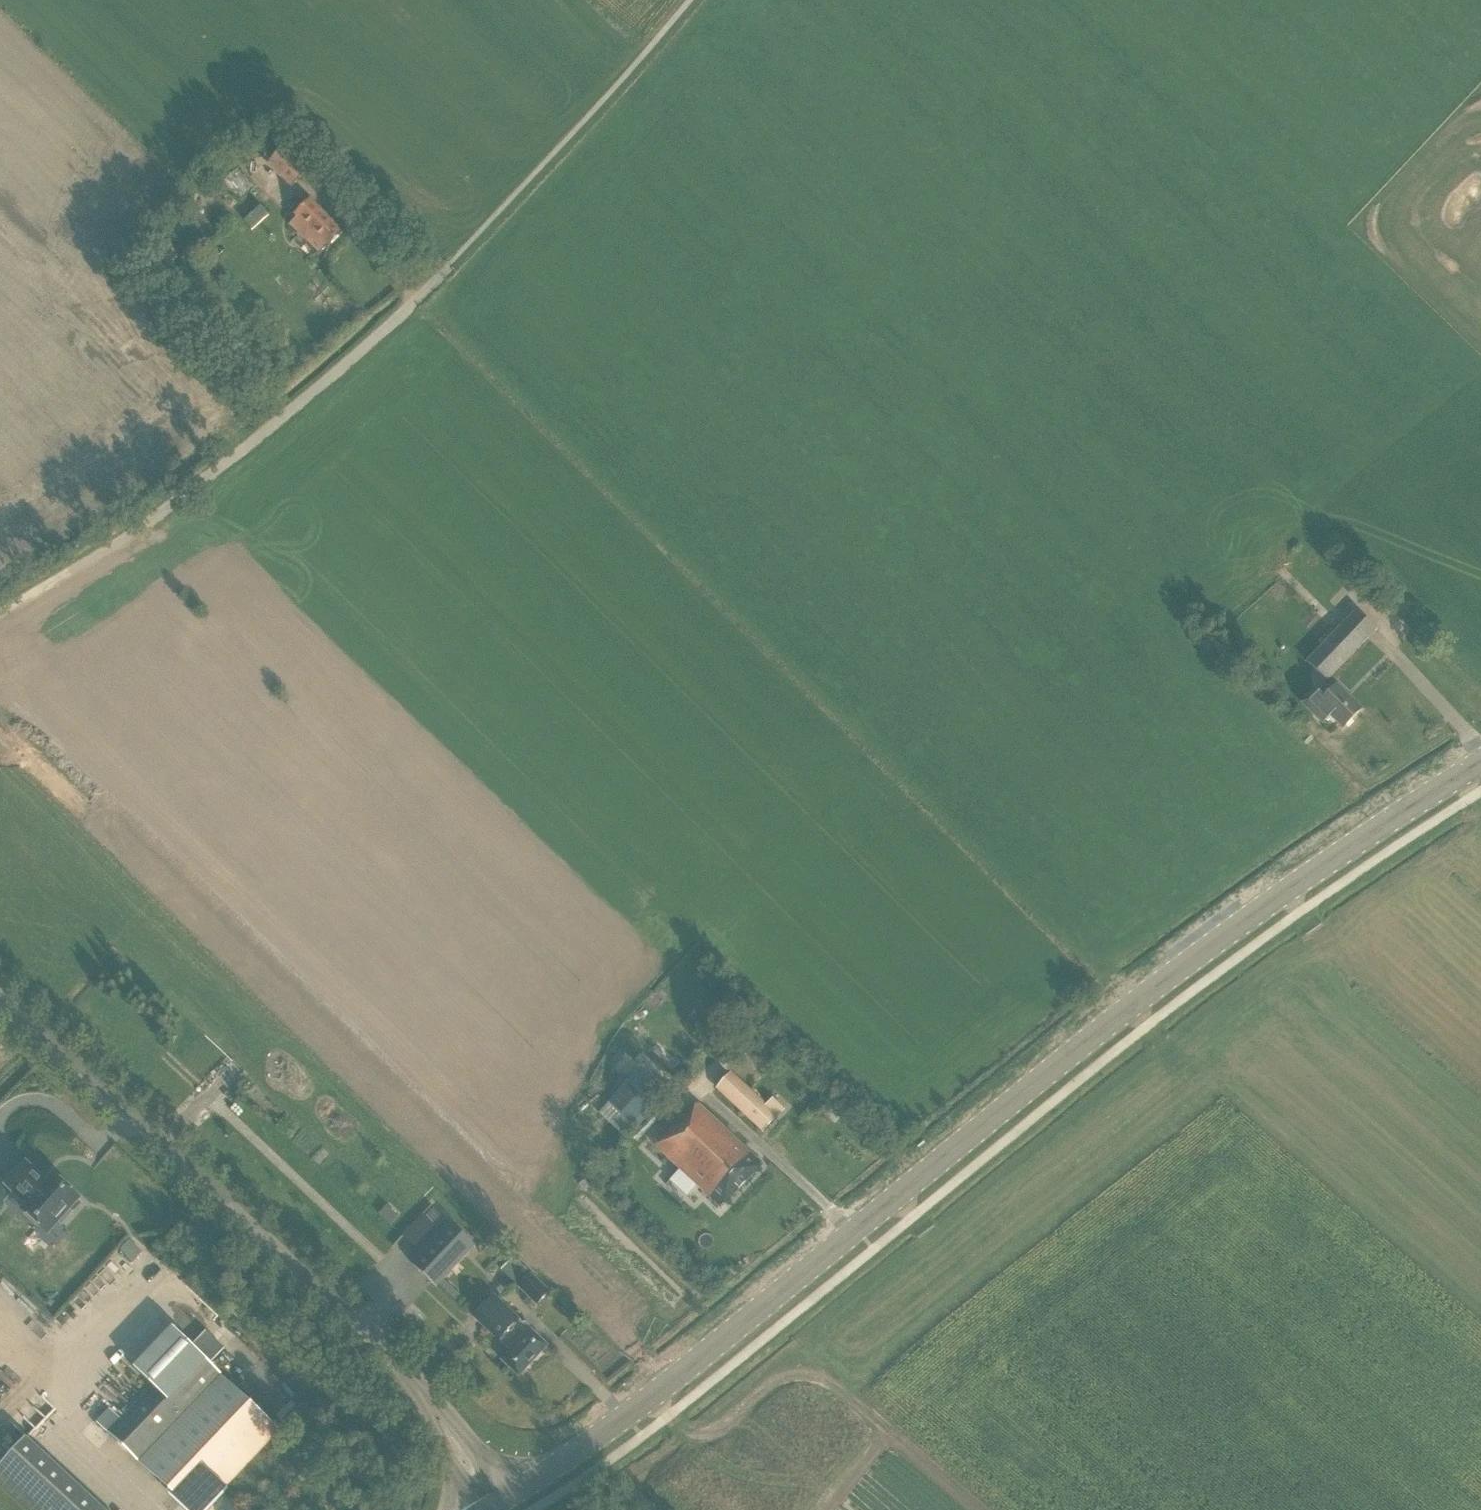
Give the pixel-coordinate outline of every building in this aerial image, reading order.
[(269,163),(294,188),(309,173),(274,138),(261,151),(271,161),(269,163)] [(321,254),(328,246),(329,247),(343,233),(311,201),(297,215),(298,217),(290,224),(321,254)] [(1357,610),(1307,662),(1327,681),(1378,629),(1357,610)] [(1324,699),(1315,690),(1302,703),(1323,724),(1330,717),(1344,729),(1363,709),(1338,685),(1324,699)] [(732,1074),(718,1089),(764,1131),(777,1116),(785,1109),(774,1099),(766,1106),(732,1074)] [(667,1097),(651,1083),(643,1093),(631,1082),(611,1103),(636,1125),(644,1116),(648,1119),(667,1097)] [(684,1115),(655,1146),(723,1209),(764,1165),(699,1104),(686,1117),(684,1115)] [(1,1205),(25,1227),(36,1216),(39,1219),(49,1208),(46,1205),(57,1194),(32,1171),(24,1180),(16,1174),(19,1171),(5,1158),(0,1163),(0,1195),(5,1200),(1,1205)] [(60,1210),(86,1186),(78,1178),(52,1202),(60,1210)] [(438,1286),(460,1307),(466,1300),(444,1279),(475,1247),(451,1223),(412,1264),(437,1287),(438,1286)] [(3,1248),(10,1241),(0,1230),(0,1245),(3,1248)] [(502,1272),(538,1306),(551,1293),(515,1258),(502,1272)] [(495,1296),(474,1317),(499,1341),(500,1341),(511,1351),(502,1360),(519,1377),(549,1346),(532,1330),(531,1331),(519,1320),(520,1320),(495,1296)] [(122,1420),(111,1410),(98,1424),(109,1433),(190,1509),(206,1509),(281,1431),(212,1365),(226,1350),(208,1332),(193,1347),(192,1346),(122,1420)] [(0,1467),(0,1483),(29,1509),(104,1509),(27,1438),(0,1467)]
